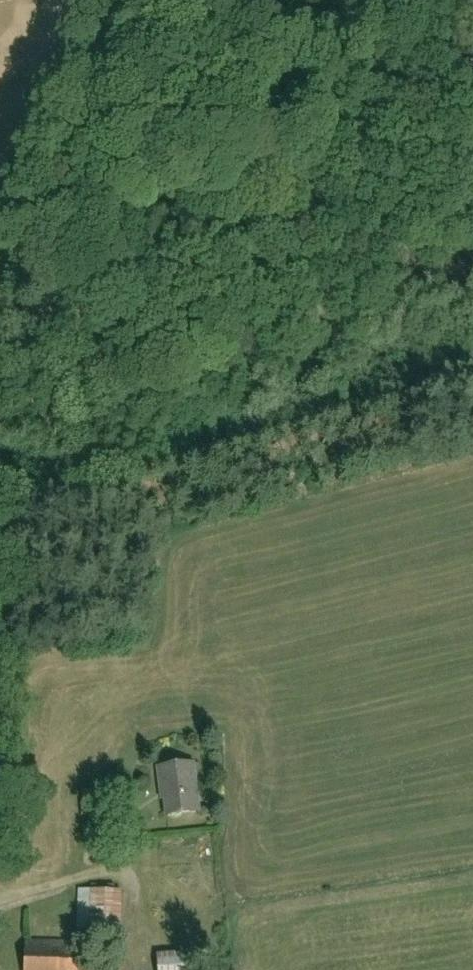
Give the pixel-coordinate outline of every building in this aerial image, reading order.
[(190,765),(157,769),(160,792),(163,792),(166,817),(196,813),(190,765)] [(90,891),(89,931),(120,931),(120,891),(90,891)] [(24,969),(94,969),(95,945),(26,941),(24,969)] [(190,953),(156,957),(157,969),(192,969),(190,953)]
